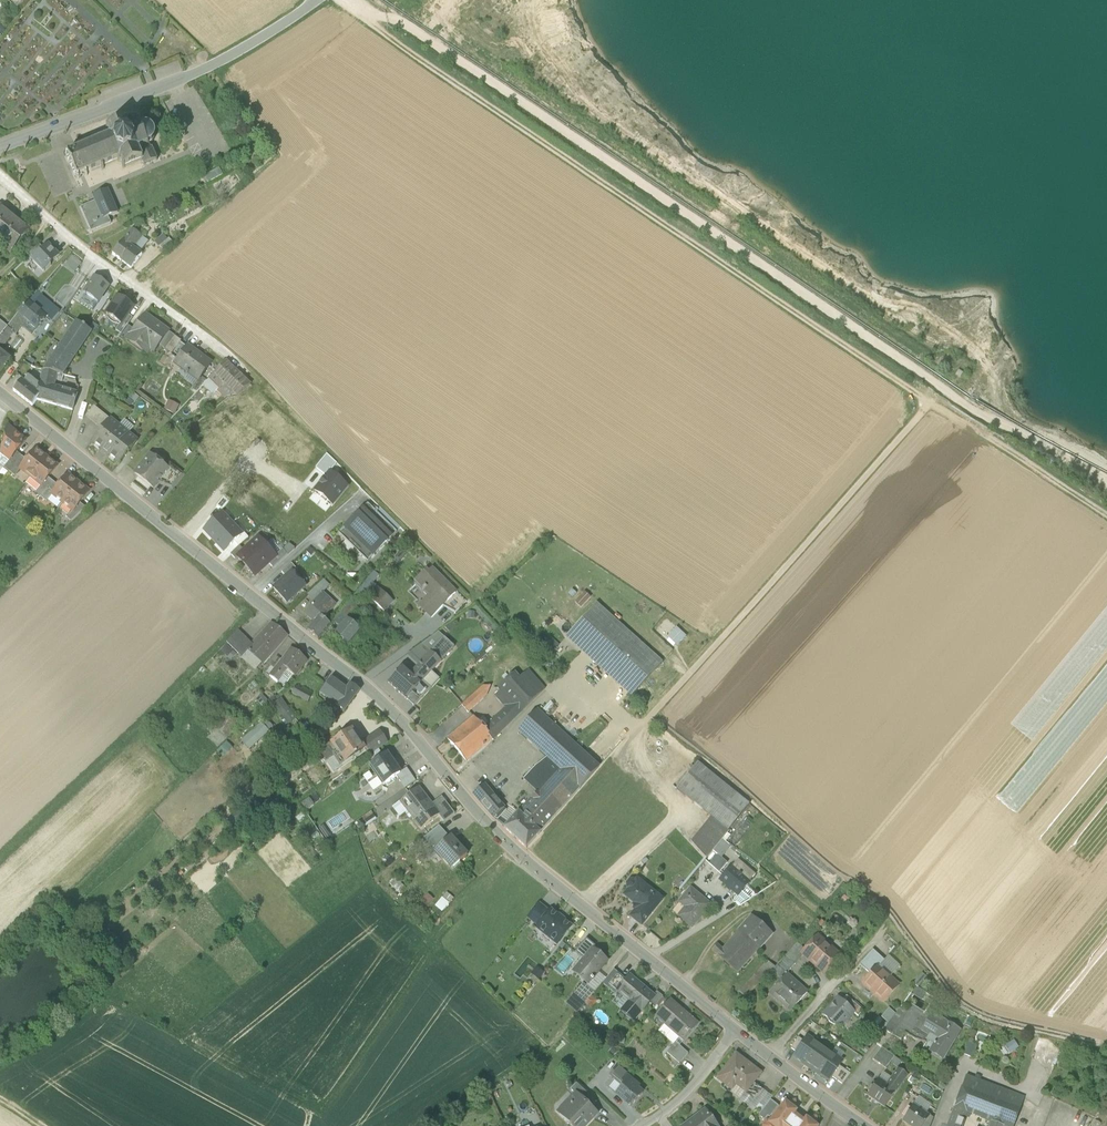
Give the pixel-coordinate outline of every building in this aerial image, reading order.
[(77,181),(78,184),(120,166),(123,172),(141,163),(143,169),(157,162),(152,151),(150,152),(148,148),(150,147),(152,145),(154,141),(154,136),(152,132),(149,130),(144,129),(140,129),(136,119),(105,132),(108,138),(75,152),(75,153),(66,156),(67,158),(65,159),(75,182),(77,181)] [(208,184),(223,176),(219,169),(204,177),(208,184)] [(108,219),(118,215),(108,191),(93,198),(95,203),(103,221),(108,219)] [(200,209),(195,200),(185,205),(190,214),(200,209)] [(91,234),(111,225),(108,219),(103,221),(95,203),(81,209),(91,234)] [(22,220),(15,214),(12,218),(0,208),(0,245),(11,254),(29,231),(19,224),(22,220)] [(124,242),(134,250),(143,239),(146,235),(143,232),(140,236),(134,231),(124,242)] [(155,243),(159,248),(168,241),(163,236),(155,243)] [(149,244),(143,239),(134,250),(140,255),(149,244)] [(164,254),(174,246),(169,240),(168,241),(159,248),(164,254)] [(134,250),(124,242),(113,257),(131,271),(142,258),(140,255),(134,250)] [(34,259),(44,250),(39,245),(30,255),(34,259)] [(58,257),(48,246),(44,250),(34,259),(32,261),(44,273),(51,266),(50,265),(58,257)] [(65,266),(75,273),(83,263),(73,255),(65,266)] [(109,288),(95,279),(84,295),(98,304),(109,288)] [(52,323),(59,313),(40,297),(45,291),(41,288),(8,328),(7,329),(14,335),(15,335),(26,322),(36,331),(47,318),(52,323)] [(133,308),(118,298),(106,315),(121,325),(127,316),(133,308)] [(133,320),(127,316),(121,325),(116,333),(122,336),(133,320)] [(134,331),(127,341),(127,342),(137,349),(146,356),(150,350),(155,354),(159,347),(169,334),(145,316),(134,331)] [(8,328),(0,321),(0,339),(7,329),(8,328)] [(61,346),(77,356),(92,333),(85,328),(83,326),(83,327),(77,322),(61,346)] [(129,327),(119,340),(125,345),(127,342),(127,341),(134,331),(129,327)] [(7,329),(0,339),(0,349),(2,346),(5,346),(14,335),(7,329)] [(169,334),(159,347),(165,351),(175,338),(169,334)] [(175,338),(165,351),(172,356),(182,343),(175,338)] [(44,371),(57,375),(64,376),(77,356),(61,346),(44,371)] [(195,353),(188,348),(179,361),(185,365),(182,368),(189,373),(186,376),(188,377),(189,376),(198,382),(210,366),(194,355),(195,353)] [(11,361),(0,352),(0,375),(11,361)] [(251,386),(226,362),(208,381),(226,399),(235,396),(237,398),(251,386)] [(40,383),(54,387),(57,375),(44,371),(43,371),(40,383)] [(14,389),(22,380),(17,375),(9,385),(14,389)] [(39,386),(27,377),(22,382),(14,392),(33,407),(37,401),(39,398),(42,388),(40,388),(39,387),(39,386)] [(39,398),(37,401),(73,411),(78,394),(54,387),(40,383),(39,386),(39,387),(40,388),(42,388),(39,398)] [(176,414),(180,405),(169,400),(165,409),(176,414)] [(91,422),(99,411),(94,407),(86,418),(91,422)] [(96,426),(105,416),(99,411),(91,422),(96,426)] [(102,430),(110,420),(105,416),(96,426),(102,430)] [(119,427),(110,420),(102,430),(92,442),(95,445),(94,447),(99,451),(101,449),(119,427)] [(129,435),(119,427),(101,449),(110,457),(129,435)] [(4,468),(10,461),(17,453),(26,442),(8,428),(6,437),(3,439),(2,444),(3,447),(0,458),(0,466),(4,468)] [(138,442),(129,435),(110,457),(109,459),(114,464),(116,462),(119,465),(138,442)] [(21,470),(31,478),(47,459),(36,450),(27,461),(21,469),(21,470)] [(9,473),(22,457),(17,453),(10,461),(4,468),(9,473)] [(135,475),(153,489),(157,485),(169,470),(167,469),(150,456),(135,475)] [(327,456),(315,469),(326,477),(330,473),(337,465),(327,456)] [(27,461),(22,457),(9,473),(15,477),(21,470),(21,469),(27,461)] [(27,483),(37,491),(42,486),(42,487),(48,479),(58,467),(47,459),(31,478),(27,483)] [(169,470),(157,485),(159,486),(173,491),(185,476),(170,464),(167,469),(169,470)] [(326,477),(315,491),(333,506),(348,487),(330,473),(326,477)] [(63,504),(79,484),(68,476),(59,487),(52,495),(53,495),(63,504)] [(41,498),(54,483),(48,479),(42,487),(42,486),(37,491),(36,494),(41,498)] [(59,487),(54,483),(41,498),(47,503),(53,495),(52,495),(59,487)] [(80,504),(89,493),(79,484),(63,504),(73,512),(74,512),(80,504)] [(71,523),(86,509),(80,504),(74,512),(73,512),(67,519),(71,523)] [(396,533),(368,505),(353,520),(382,548),(396,533)] [(222,514),(204,531),(214,542),(232,525),(222,514)] [(382,548),(353,520),(339,535),(368,563),(382,548)] [(232,525),(214,542),(224,552),(242,535),(232,525)] [(269,564),(276,557),(259,539),(244,552),(237,558),(238,559),(255,577),(269,564)] [(290,544),(284,551),(289,555),(295,548),(290,544)] [(237,558),(244,552),(240,547),(231,555),(235,561),(238,559),(237,558)] [(283,550),(276,557),(269,564),(273,569),(288,556),(283,550)] [(286,578),(293,572),(296,569),(291,564),(282,573),(286,578)] [(416,581),(430,595),(419,606),(432,619),(443,608),(455,596),(455,595),(440,580),(441,579),(432,570),(428,574),(426,572),(416,581)] [(274,589),(287,603),(306,586),(293,572),(286,578),(274,589)] [(309,596),(315,603),(323,594),(323,595),(331,587),(324,580),(315,589),(316,590),(309,596)] [(385,612),(395,601),(371,580),(361,591),(385,612)] [(556,609),(561,614),(580,594),(576,590),(556,609)] [(575,602),(581,608),(591,598),(584,592),(575,602)] [(455,596),(443,608),(456,616),(467,604),(457,593),(455,595),(455,596)] [(323,595),(323,594),(315,603),(305,614),(314,623),(307,632),(318,641),(331,626),(324,620),(336,606),(323,595)] [(357,594),(333,623),(340,629),(347,620),(347,621),(364,600),(357,594)] [(662,664),(596,605),(567,637),(632,697),(662,664)] [(335,635),(348,646),(361,631),(347,621),(347,620),(340,629),(335,635)] [(264,665),(288,637),(272,623),(252,644),(247,649),(249,651),(242,658),(252,669),(258,669),(262,664),(264,665)] [(247,649),(252,644),(239,632),(227,643),(242,658),(249,651),(247,649)] [(431,653),(441,662),(455,647),(439,633),(410,654),(421,664),(431,653)] [(557,645),(549,637),(542,645),(550,653),(557,645)] [(301,670),(307,662),(291,650),(270,677),(278,683),(286,673),(287,673),(289,672),(293,675),(298,668),(301,670)] [(388,684),(406,701),(415,691),(423,699),(439,680),(432,673),(441,662),(431,653),(421,664),(411,675),(403,668),(388,684)] [(489,725),(499,736),(545,691),(528,671),(520,680),(515,674),(498,689),(500,691),(495,696),(505,707),(506,710),(489,725)] [(345,711),(359,692),(351,686),(346,692),(332,682),(323,694),(337,705),(336,705),(345,711)] [(484,687),(462,707),(467,713),(468,714),(469,713),(469,712),(486,698),(491,688),(484,687)] [(423,699),(415,691),(406,701),(414,708),(423,699)] [(283,720),(293,713),(283,698),(273,705),(283,720)] [(548,717),(550,714),(552,715),(556,708),(548,705),(543,715),(548,717)] [(519,814),(540,834),(599,768),(538,711),(518,733),(547,759),(535,769),(524,782),(538,793),(519,814)] [(473,718),(447,740),(466,762),(492,740),(493,742),(499,736),(489,725),(484,730),(473,718)] [(242,742),(251,750),(269,731),(260,722),(242,742)] [(361,744),(352,730),(320,752),(334,772),(365,751),(366,751),(361,744)] [(366,751),(365,751),(369,757),(388,744),(380,731),(361,744),(366,751)] [(400,774),(387,755),(371,766),(385,785),(396,777),(400,775),(400,774)] [(692,845),(706,859),(749,806),(697,764),(677,790),(713,820),(692,845)] [(400,775),(396,777),(401,783),(412,776),(407,769),(400,774),(400,775)] [(412,776),(401,783),(405,789),(416,782),(412,776)] [(473,795),(494,819),(504,809),(484,786),(473,795)] [(430,807),(417,790),(400,803),(422,830),(439,817),(431,806),(430,807)] [(442,798),(431,806),(439,817),(444,823),(455,815),(442,798)] [(372,811),(362,817),(367,825),(377,819),(372,811)] [(505,830),(526,849),(540,834),(519,814),(505,830)] [(444,832),(439,827),(425,839),(430,845),(444,832)] [(450,839),(444,832),(430,845),(436,851),(437,850),(450,839)] [(467,856),(451,838),(450,839),(437,850),(443,857),(441,858),(451,869),(458,862),(460,863),(467,856)] [(755,875),(738,861),(720,881),(738,896),(741,892),(755,875)] [(650,916),(662,900),(639,878),(635,882),(634,881),(630,882),(627,885),(628,889),(629,890),(624,896),(634,904),(633,906),(633,911),(635,912),(639,907),(650,916)] [(681,919),(692,928),(711,906),(691,889),(679,903),(688,910),(681,919)] [(750,900),(741,892),(738,896),(734,900),(740,907),(750,900)] [(448,893),(436,904),(443,911),(454,900),(448,893)] [(424,900),(428,905),(434,899),(429,895),(424,900)] [(538,927),(550,913),(539,905),(528,919),(538,927)] [(641,926),(650,916),(639,907),(635,912),(630,918),(641,926)] [(571,927),(551,911),(550,913),(538,927),(537,929),(557,945),(571,927)] [(712,951),(737,974),(772,936),(752,917),(722,950),(717,945),(712,951)] [(825,974),(839,957),(817,938),(802,954),(804,956),(825,974)] [(795,965),(804,956),(802,954),(794,947),(786,957),(795,965)] [(593,949),(574,972),(588,984),(591,981),(593,982),(594,980),(592,979),(607,961),(593,949)] [(871,977),(884,962),(873,952),(859,966),(871,977)] [(795,965),(786,957),(777,967),(787,975),(795,965)] [(899,970),(887,959),(884,962),(871,977),(863,985),(883,1004),(898,988),(889,980),(899,970)] [(617,993),(626,982),(613,971),(602,985),(615,995),(617,993)] [(807,994),(787,975),(773,991),(778,996),(775,999),(784,1007),(786,1005),(793,1010),(807,994)] [(655,997),(654,996),(630,977),(626,982),(617,993),(625,999),(627,997),(632,1002),(623,1014),(633,1023),(649,1004),(655,997)] [(595,994),(583,984),(574,995),(585,1005),(595,994)] [(655,997),(649,1004),(655,1009),(663,997),(657,992),(654,996),(655,997)] [(841,1003),(854,1014),(858,1018),(863,1012),(846,997),(841,1003)] [(841,1003),(838,1000),(824,1016),(839,1029),(854,1014),(841,1003)] [(656,1017),(683,1040),(697,1024),(686,1015),(684,1016),(669,1003),(656,1017)] [(930,1053),(942,1061),(959,1032),(932,1016),(930,1019),(924,1016),(925,1014),(911,1006),(906,1014),(897,1030),(905,1035),(916,1041),(918,1038),(927,1044),(931,1038),(937,1042),(930,1053)] [(889,1023),(896,1014),(889,1009),(882,1018),(889,1023)] [(897,1030),(906,1014),(900,1010),(884,1031),(901,1041),(905,1035),(897,1030)] [(805,1065),(819,1045),(807,1037),(804,1042),(796,1053),(793,1057),(805,1065)] [(796,1053),(804,1042),(798,1038),(790,1049),(796,1053)] [(1015,1041),(1006,1045),(1009,1053),(1019,1048),(1015,1041)] [(972,1057),(976,1046),(968,1042),(964,1054),(972,1057)] [(688,1054),(676,1043),(667,1053),(679,1064),(688,1054)] [(817,1073),(831,1054),(819,1045),(805,1065),(817,1073)] [(894,1058),(882,1048),(873,1061),(886,1070),(894,1058)] [(839,1067),(843,1062),(831,1054),(817,1073),(829,1082),(832,1078),(839,1067)] [(736,1055),(717,1080),(732,1091),(726,1099),(738,1108),(744,1101),(750,1106),(754,1101),(744,1094),(746,1092),(747,1092),(753,1084),(761,1074),(736,1055)] [(850,1075),(839,1067),(832,1078),(843,1086),(850,1075)] [(627,1081),(633,1086),(635,1083),(618,1069),(612,1076),(623,1086),(627,1081)] [(891,1080),(882,1075),(867,1096),(885,1109),(907,1077),(898,1071),(891,1080)] [(1024,1099),(966,1077),(948,1125),(962,1125),(966,1113),(990,1122),(989,1125),(1014,1125),(1024,1099)] [(631,1108),(643,1094),(633,1086),(627,1081),(623,1086),(615,1095),(631,1108)] [(570,1091),(575,1095),(576,1094),(591,1108),(596,1103),(593,1100),(594,1098),(578,1083),(570,1091)] [(762,1090),(753,1084),(747,1092),(746,1092),(744,1094),(754,1101),(760,1093),(762,1090)] [(771,1101),(760,1093),(754,1101),(750,1106),(748,1109),(755,1114),(759,1109),(763,1112),(771,1101)] [(597,1114),(591,1108),(576,1094),(575,1095),(567,1104),(570,1107),(564,1114),(572,1121),(569,1124),(571,1125),(586,1125),(597,1114)] [(929,1118),(925,1115),(931,1108),(918,1099),(903,1121),(910,1125),(924,1125),(929,1118)] [(779,1107),(771,1101),(763,1112),(759,1117),(765,1121),(768,1117),(770,1119),(779,1107)] [(816,1118),(801,1121),(796,1117),(794,1102),(785,1103),(772,1122),(767,1122),(764,1125),(817,1125),(816,1118)] [(564,1114),(570,1107),(567,1104),(558,1114),(569,1124),(572,1121),(564,1114)] [(706,1113),(695,1121),(693,1119),(684,1125),(716,1125),(706,1113)] [(1057,1125),(1072,1125),(1075,1121),(1061,1115),(1057,1125)]
